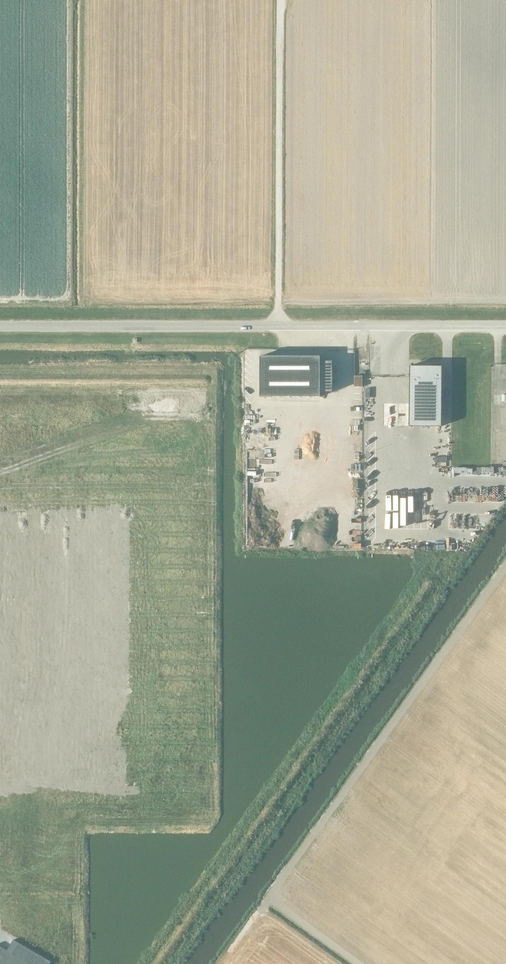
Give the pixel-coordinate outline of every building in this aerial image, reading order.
[(321,356),(260,356),(260,397),(321,397),(321,392),(333,392),(333,361),(321,361),(321,356)] [(410,366),(409,426),(442,427),(442,366),(410,366)] [(51,961),(13,939),(7,950),(0,946),(0,963),(49,963),(51,961)]
